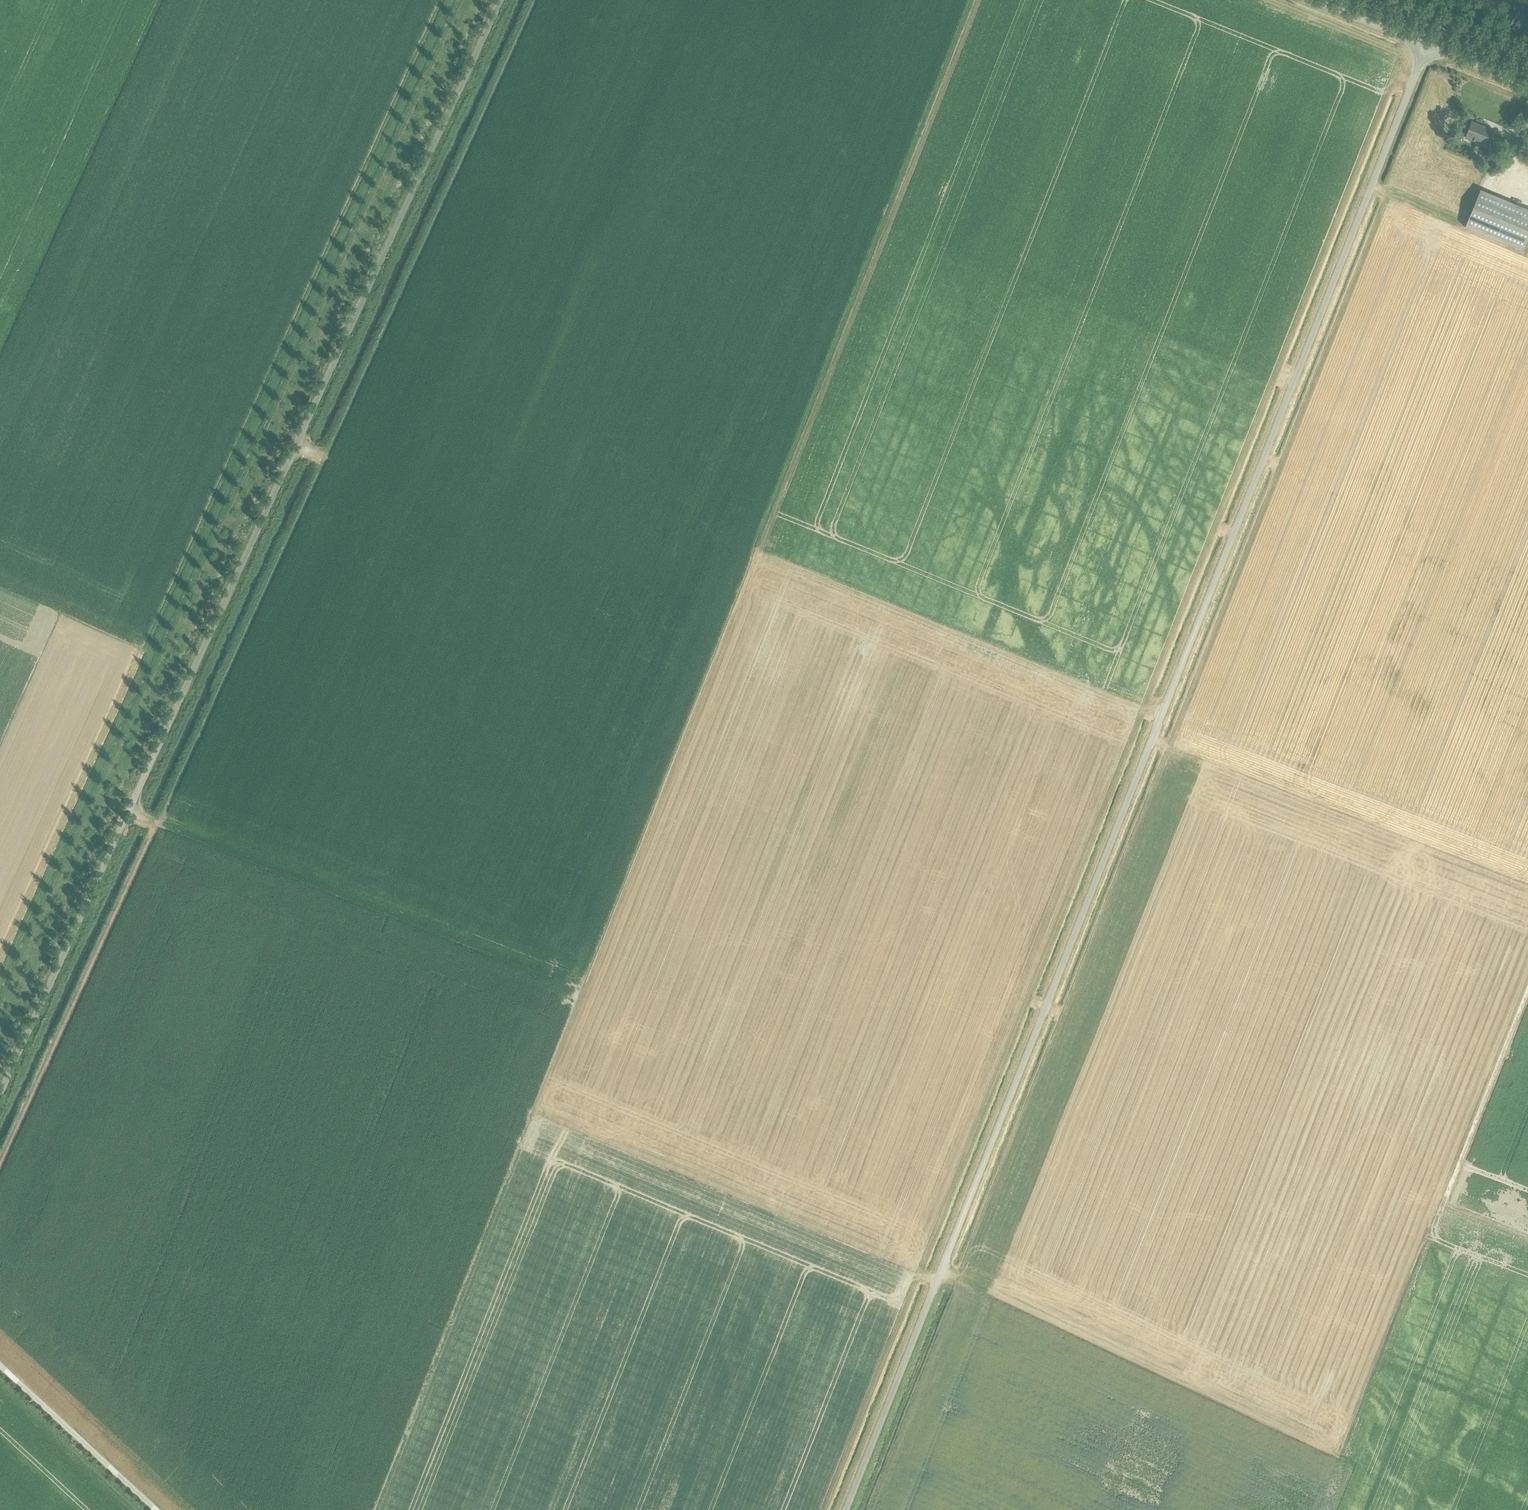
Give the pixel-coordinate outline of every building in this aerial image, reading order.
[(1466,138),(1488,146),(1493,132),(1472,123),(1466,138)] [(1522,251),(1527,237),(1527,210),(1480,190),(1465,227),(1522,251)]
